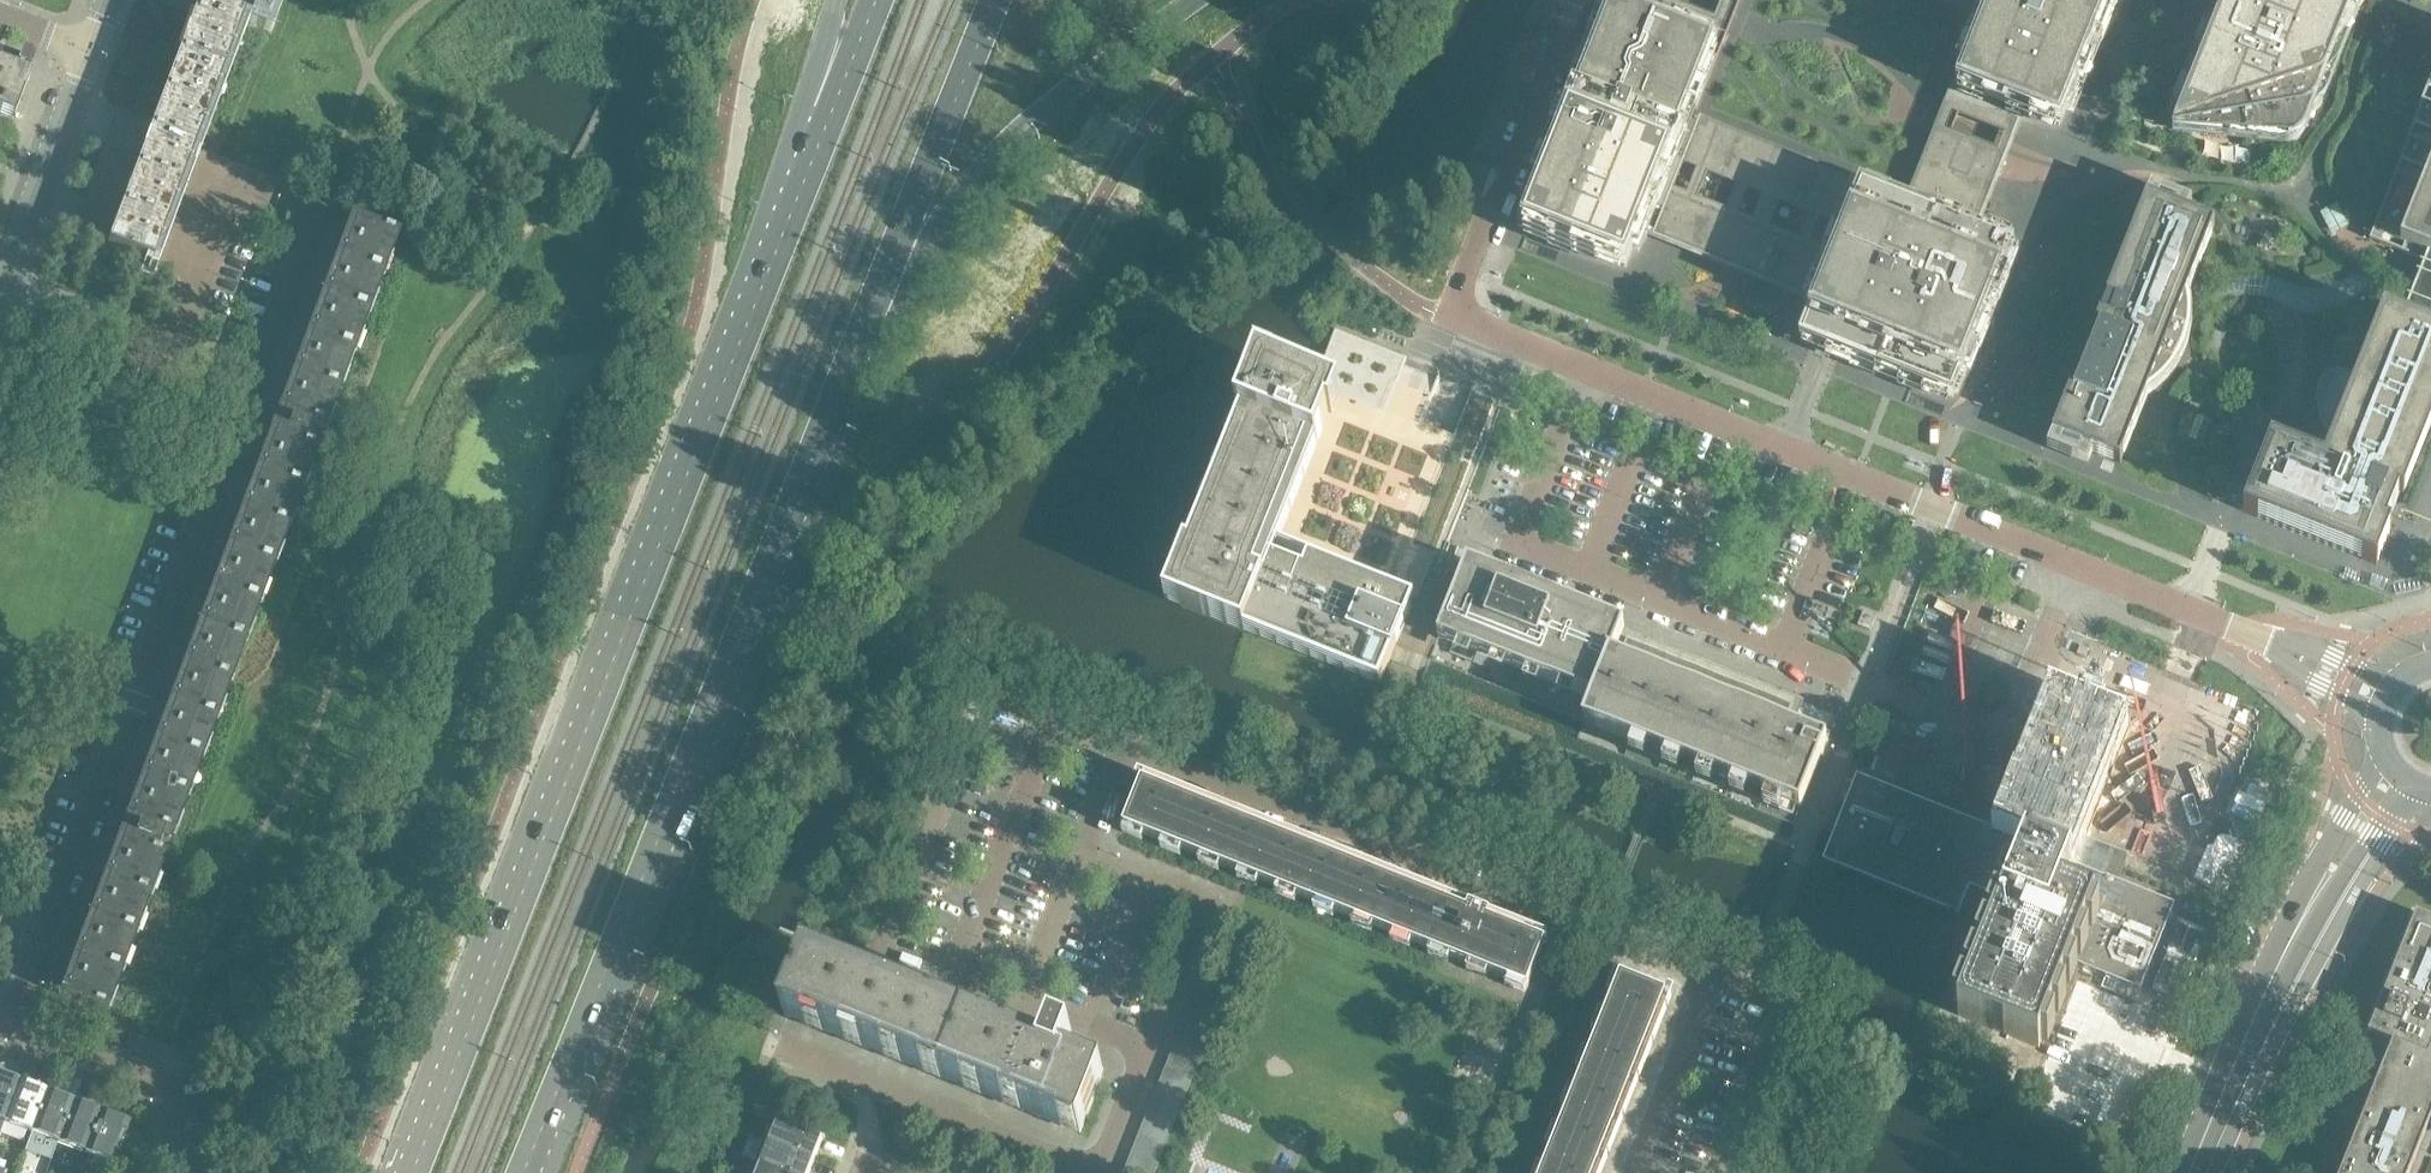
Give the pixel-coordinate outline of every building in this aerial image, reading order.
[(198,136),(241,22),(270,33),(279,11),(250,0),(198,0),(197,5),(107,244),(152,261),(198,136)] [(1665,5),(1720,27),(1725,14),(1730,0),(1658,0),(1657,2),(1665,5)] [(1989,14),(1953,105),(1952,106),(1948,117),(1941,135),(1996,157),(2003,160),(2011,141),(2015,131),(2015,130),(2023,112),(2059,125),(2091,44),(2109,0),(1994,0),(1989,14)] [(1989,14),(1994,0),(1955,0),(1989,14)] [(2174,129),(2178,130),(2288,136),(2289,136),(2290,136),(2291,136),(2292,136),(2293,136),(2294,135),(2295,135),(2296,134),(2297,134),(2298,133),(2299,133),(2300,132),(2301,131),(2302,130),(2303,129),(2303,128),(2304,127),(2304,126),(2309,113),(2354,0),(2225,0),(2174,129)] [(1639,230),(1684,119),(1719,29),(1720,27),(1665,5),(1657,2),(1657,4),(1650,21),(1614,7),(1584,83),(1526,227),(1625,267),(1639,230)] [(0,114),(0,113),(12,118),(34,61),(20,56),(15,70),(0,65),(0,114)] [(2369,239),(2428,263),(2430,255),(2430,84),(2369,239)] [(1817,301),(1862,190),(1684,119),(1639,230),(1817,301)] [(2003,160),(1996,157),(1941,135),(1911,209),(1862,190),(1817,301),(1803,338),(1810,340),(1813,341),(1824,346),(1840,352),(1842,353),(1915,382),(1951,396),(1962,369),(2010,248),(1974,234),(2003,160)] [(368,187),(367,191),(363,203),(382,210),(387,194),(368,187)] [(2214,225),(2208,223),(2147,199),(2052,436),(2113,460),(2120,463),(2123,455),(2211,233),(2214,225)] [(58,994),(106,1012),(164,856),(155,853),(162,833),(172,837),(173,835),(169,833),(241,643),(244,644),(317,450),(307,446),(314,427),(324,431),(325,428),(322,426),(393,236),(396,237),(397,236),(349,218),(348,220),(354,222),(282,413),(280,413),(272,434),(274,435),(130,820),(128,819),(120,840),(122,841),(64,994),(59,992),(58,994)] [(2428,263),(2422,275),(2413,300),(2407,298),(2388,314),(2430,331),(2430,255),(2428,263)] [(2388,314),(2361,381),(2353,377),(2345,374),(2336,373),(2328,375),(2321,381),(2318,389),(2317,407),(2319,416),(2322,424),(2325,432),(2330,439),(2335,446),(2328,463),(2271,441),(2243,512),(2376,565),(2391,527),(2387,526),(2430,414),(2430,331),(2388,314)] [(1502,408),(1493,405),(1495,400),(1471,390),(1454,435),(1422,422),(1440,378),(1437,377),(1430,396),(1396,382),(1406,357),(1335,329),(1313,383),(1259,361),(1164,598),(1379,684),(1395,645),(1415,595),(1417,596),(1431,562),(1439,565),(1448,542),(1502,408)] [(1792,703),(1643,644),(1627,637),(1622,649),(1616,647),(1624,626),(1492,573),(1492,574),(1468,564),(1473,552),(1448,542),(1439,565),(1431,562),(1417,596),(1415,595),(1395,645),(1430,659),(1430,660),(1435,662),(1584,722),(1577,739),(1793,825),(1799,810),(1823,750),(1826,742),(1837,715),(1803,701),(1800,710),(1790,706),(1792,703)] [(1870,631),(1876,616),(1863,611),(1857,626),(1870,631)] [(2175,905),(2118,882),(2124,866),(2079,848),(2103,787),(2127,724),(2048,693),(2023,756),(1993,833),(1990,832),(1890,792),(1857,779),(1835,834),(1823,864),(1958,918),(1969,891),(1995,901),(1999,910),(2000,911),(1959,1015),(2038,1047),(2053,1008),(2071,964),(2140,991),(2175,905)] [(1547,936),(1138,773),(1135,780),(1141,783),(1122,833),(1525,993),(1547,936)] [(2430,1117),(2430,919),(2416,913),(2367,1033),(2392,1043),(2340,1172),(2409,1172),(2430,1117)] [(2156,988),(2184,996),(2205,926),(2177,917),(2156,988)] [(1046,1049),(808,955),(784,1016),(1080,1133),(1101,1080),(1104,1072),(1065,1057),(1073,1037),(1054,1030),(1046,1049)] [(1673,990),(1668,988),(1668,987),(1667,987),(1665,993),(1620,975),(1542,1172),(1601,1172),(1673,990)] [(1198,1063),(1171,1053),(1166,1066),(1192,1076),(1198,1063)] [(1192,1076),(1166,1066),(1165,1068),(1161,1079),(1187,1090),(1192,1076)] [(20,1082),(0,1075),(0,1122),(4,1124),(20,1082)] [(1187,1090),(1161,1079),(1156,1092),(1182,1103),(1187,1090)] [(31,1134),(47,1092),(20,1082),(4,1124),(31,1134)] [(59,1144),(74,1102),(47,1092),(31,1134),(59,1144)] [(1177,1116),(1182,1103),(1156,1092),(1150,1105),(1177,1116)] [(85,1154),(100,1112),(74,1102),(59,1144),(85,1154)] [(1177,1116),(1150,1105),(1145,1118),(1172,1129),(1177,1116)] [(127,1122),(100,1112),(85,1154),(111,1164),(127,1122)] [(730,1116),(727,1125),(728,1125),(741,1130),(744,1121),(730,1116)] [(778,1120),(770,1142),(814,1160),(823,1138),(824,1139),(825,1137),(777,1118),(777,1120),(778,1120)] [(1166,1142),(1172,1129),(1145,1118),(1140,1132),(1166,1142)] [(727,1128),(723,1139),(733,1143),(737,1132),(727,1128)] [(1166,1142),(1140,1132),(1135,1145),(1161,1155),(1166,1142)] [(814,1160),(770,1142),(761,1164),(782,1172),(809,1172),(814,1160)] [(1156,1169),(1161,1155),(1135,1145),(1129,1158),(1156,1169)] [(718,1150),(714,1159),(725,1163),(728,1154),(718,1150)] [(1156,1169),(1129,1158),(1124,1171),(1124,1172),(1126,1172),(1154,1172),(1156,1169)] [(761,1164),(757,1172),(782,1172),(761,1164)]
